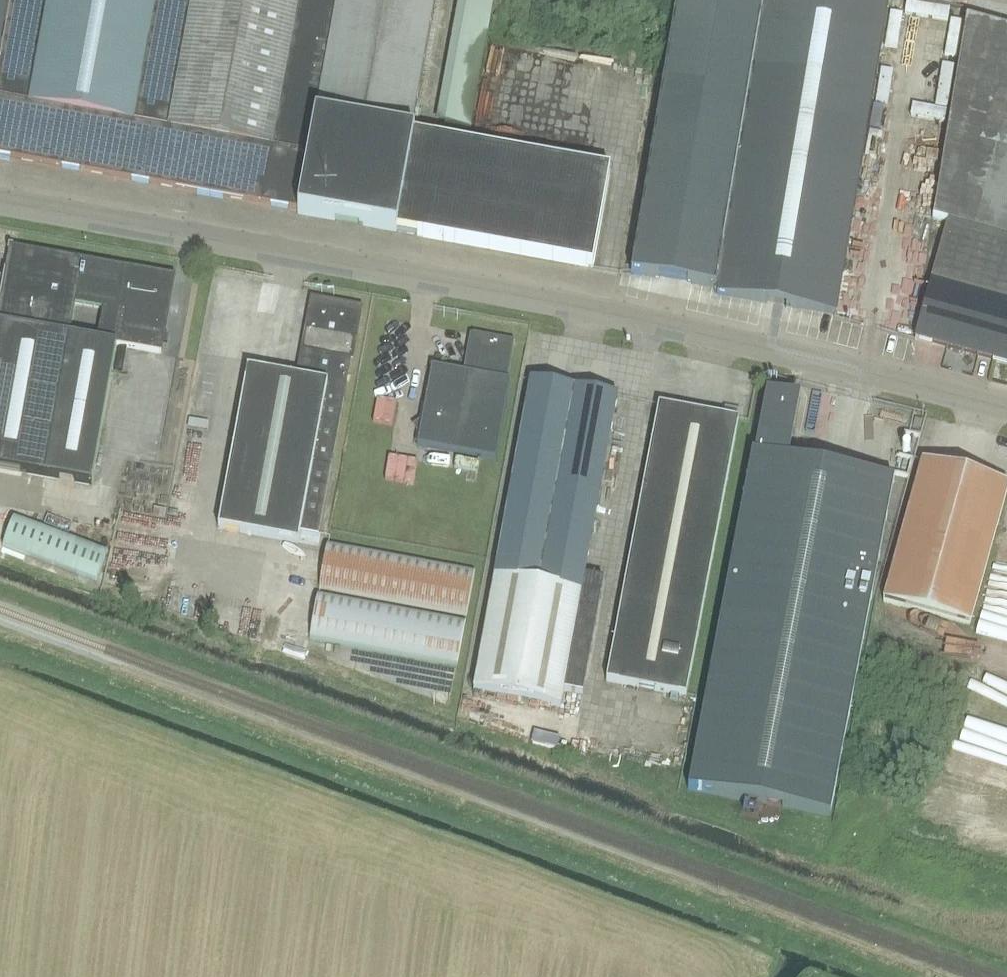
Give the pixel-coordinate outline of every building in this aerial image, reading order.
[(412,234),(592,266),(610,170),(410,134),(434,0),(0,0),(0,157),(263,204),(297,211),(297,213),(412,234)] [(492,0),(467,0),(444,125),(469,130),(492,0)] [(717,293),(835,313),(888,0),(677,0),(631,272),(718,287),(717,293)] [(1001,28),(966,18),(932,219),(947,223),(915,339),(1006,364),(1006,30),(1001,28)] [(45,474),(92,482),(116,345),(161,353),(174,278),(9,248),(0,302),(0,466),(45,474)] [(321,536),(319,535),(331,466),(351,360),(353,360),(363,306),(311,296),(306,328),(297,377),(247,368),(217,528),(298,542),(319,546),(321,536)] [(417,444),(495,459),(510,380),(507,380),(514,340),(473,333),(465,372),(431,366),(417,444)] [(494,577),(473,691),(559,708),(562,691),(581,695),(603,580),(584,576),(617,396),(531,380),(494,577)] [(687,788),(830,815),(893,480),(827,468),(823,462),(818,466),(787,460),(798,398),(795,397),(791,391),(785,395),(767,392),(755,454),(751,454),(687,788)] [(380,395),(376,418),(395,422),(399,398),(380,395)] [(606,681),(686,696),(738,419),(658,404),(606,681)] [(878,470),(896,466),(882,408),(864,412),(878,470)] [(417,481),(420,456),(390,453),(387,477),(417,481)] [(453,468),(477,472),(479,462),(455,458),(453,468)] [(883,601),(969,625),(1006,489),(1006,484),(922,461),(883,601)] [(13,516),(3,545),(96,580),(106,551),(13,516)] [(328,541),(319,588),(467,616),(475,568),(328,541)] [(457,666),(466,619),(318,592),(309,639),(457,666)]
